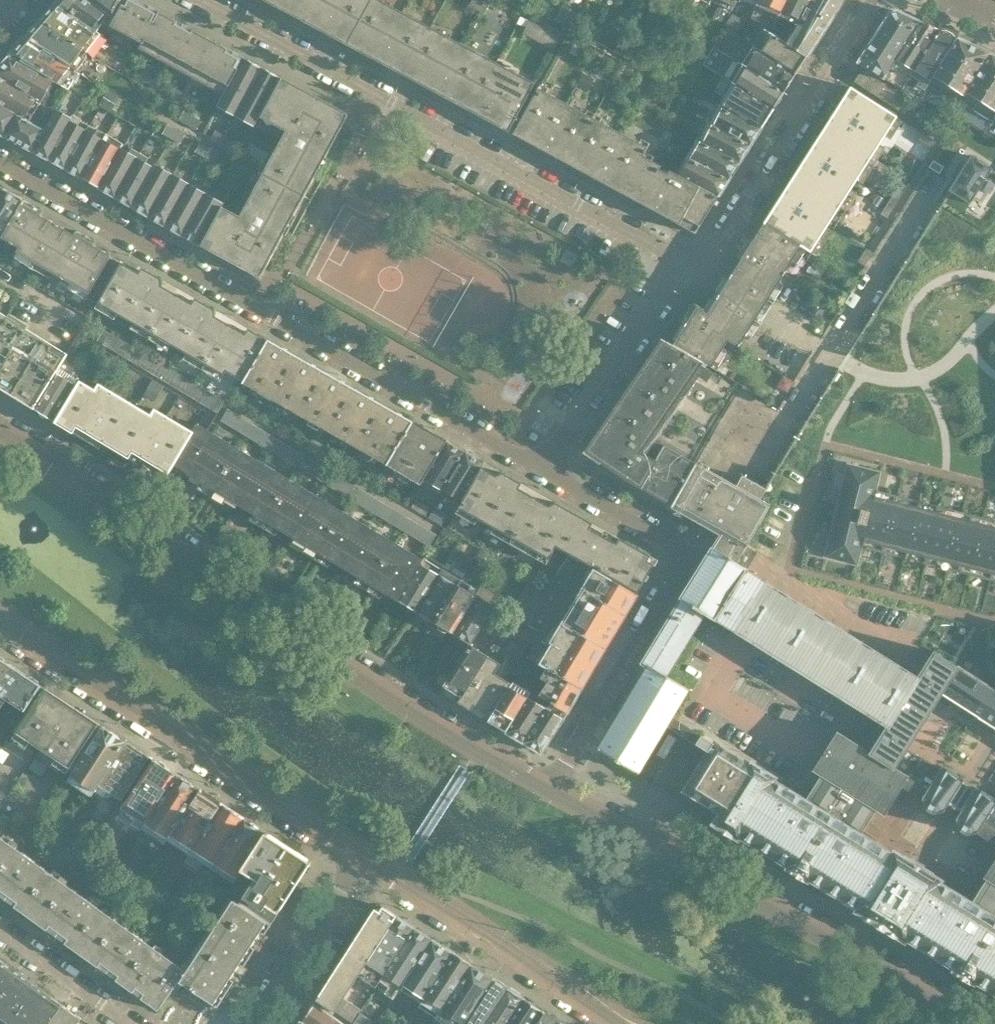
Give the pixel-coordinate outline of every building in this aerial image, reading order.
[(87,0),(60,0),(55,6),(91,28),(97,20),(109,26),(110,25),(114,18),(87,0)] [(124,0),(87,0),(114,18),(124,0)] [(143,3),(138,0),(124,0),(114,18),(110,25),(125,34),(143,3)] [(278,1),(275,7),(289,14),(297,0),(278,0),(278,1)] [(289,14),(304,22),(307,17),(310,16),(326,25),(334,29),(335,32),(332,37),(347,45),(371,0),(369,0),(367,4),(361,0),(297,0),(289,14)] [(347,45),(362,53),(364,48),(368,47),(375,51),(392,60),(393,63),(390,68),(404,76),(430,29),(429,28),(425,35),(418,31),(422,23),(381,1),(377,9),(370,5),(373,0),(371,0),(347,45)] [(484,14),(491,1),(489,0),(472,0),(469,6),(484,14)] [(713,0),(720,4),(713,18),(721,21),(727,7),(734,10),(739,0),(713,0)] [(788,0),(761,0),(760,3),(752,18),(774,29),(779,19),(782,13),(788,0)] [(810,0),(788,0),(782,13),(800,21),(810,0)] [(797,27),(789,46),(807,58),(844,0),(810,0),(800,21),(797,27)] [(141,42),(158,11),(143,3),(125,34),(141,42)] [(55,6),(39,23),(82,49),(95,31),(91,28),(55,6)] [(154,57),(174,20),(158,11),(141,42),(138,48),(154,57)] [(891,67),(920,22),(898,11),(890,14),(858,64),(859,64),(864,67),(884,80),(884,79),(891,67)] [(171,66),(191,29),(174,20),(154,57),(171,66)] [(523,34),(553,50),(560,37),(530,21),(523,34)] [(901,90),(939,30),(920,22),(891,67),(884,79),(901,90)] [(82,49),(39,23),(38,25),(33,26),(29,31),(28,36),(26,38),(77,69),(86,59),(78,54),(82,49)] [(189,75),(209,39),(191,29),(171,66),(189,75)] [(430,29),(404,76),(419,84),(422,78),(425,77),(432,81),(449,90),(450,94),(447,99),(461,107),(487,60),(486,59),(482,65),(475,62),(479,54),(438,32),(434,40),(427,36),(430,29)] [(918,101),(934,75),(957,39),(939,30),(901,90),(918,101)] [(789,46),(778,40),(771,35),(765,45),(758,41),(754,49),(760,53),(796,75),(807,58),(789,46)] [(612,52),(631,63),(639,48),(620,37),(612,52)] [(77,69),(26,38),(9,57),(51,81),(63,87),(77,69)] [(206,85),(226,48),(209,39),(189,75),(206,85)] [(991,54),(957,39),(934,75),(965,95),(966,92),(991,54)] [(785,92),(743,66),(714,47),(703,65),(738,87),(774,110),(785,92)] [(224,95),(244,58),(226,48),(206,85),(224,95)] [(796,75),(760,53),(755,61),(749,57),(743,66),(785,92),(796,75)] [(991,54),(966,92),(994,111),(994,56),(991,54)] [(0,67),(0,75),(41,99),(45,92),(51,81),(9,57),(0,67)] [(236,115),(262,67),(244,58),(224,95),(218,105),(236,115)] [(488,60),(487,60),(461,107),(476,115),(479,109),(482,108),(489,112),(493,114),(489,122),(509,132),(535,84),(533,83),(529,90),(513,81),(517,74),(495,63),(491,70),(484,66),(488,60)] [(253,125),(280,77),(262,67),(236,115),(253,125)] [(883,81),(884,80),(864,67),(854,82),(899,111),(908,97),(883,81)] [(148,84),(153,76),(144,71),(139,79),(148,84)] [(40,101),(41,99),(0,75),(0,102),(18,112),(30,119),(44,127),(55,109),(40,101)] [(162,81),(153,76),(148,84),(157,89),(162,81)] [(346,113),(320,99),(282,78),(261,118),(263,119),(266,112),(290,124),(264,173),(260,171),(259,172),(304,196),(315,177),(308,173),(319,154),(325,158),(347,117),(347,116),(347,115),(347,114),(346,113)] [(774,110),(738,87),(730,102),(712,92),(708,100),(725,109),(762,128),(774,110)] [(850,87),(830,119),(821,133),(868,163),(897,117),(850,87)] [(175,88),(171,96),(180,101),(184,93),(175,88)] [(538,88),(516,129),(513,135),(539,149),(568,165),(593,118),(538,88)] [(138,127),(146,111),(108,90),(99,105),(138,127)] [(5,135),(18,112),(0,102),(0,133),(5,135)] [(48,159),(71,118),(55,109),(44,127),(31,150),(48,159)] [(762,128),(725,109),(714,126),(751,145),(762,128)] [(44,127),(30,119),(18,112),(5,135),(31,150),(44,127)] [(188,125),(193,117),(183,112),(179,120),(188,125)] [(65,169),(88,128),(78,122),(81,117),(75,113),(71,118),(48,159),(65,169)] [(146,113),(142,121),(151,126),(155,117),(146,113)] [(992,119),(983,133),(994,141),(994,114),(992,119)] [(202,122),(193,117),(188,125),(197,130),(202,122)] [(647,148),(593,118),(568,165),(622,194),(643,156),(647,148)] [(171,137),(176,129),(167,124),(162,132),(171,137)] [(751,145),(714,126),(713,126),(703,143),(740,162),(751,145)] [(81,178),(108,132),(98,127),(95,132),(88,128),(65,169),(81,178)] [(185,134),(176,129),(171,137),(180,143),(185,134)] [(221,143),(226,135),(217,130),(212,138),(221,143)] [(99,188),(122,147),(112,141),(115,136),(108,132),(81,178),(99,188)] [(812,147),(812,148),(793,178),(839,207),(868,163),(821,133),(812,147)] [(936,142),(922,133),(918,140),(932,149),(936,142)] [(235,140),(226,135),(221,143),(230,148),(235,140)] [(204,156),(208,148),(200,143),(195,151),(204,156)] [(740,162),(703,143),(693,159),(729,179),(740,162)] [(115,197),(141,151),(133,146),(130,152),(122,147),(99,188),(115,197)] [(217,153),(208,148),(204,156),(213,161),(217,153)] [(132,207),(155,166),(147,161),(149,156),(141,151),(115,197),(132,207)] [(661,166),(643,156),(622,194),(695,234),(718,197),(682,177),(669,171),(668,174),(659,169),(661,166)] [(992,169),(971,156),(963,169),(958,166),(953,174),(957,177),(949,190),(951,192),(970,204),(992,169)] [(729,179),(693,159),(682,177),(718,197),(729,179)] [(148,216),(172,175),(155,166),(132,207),(148,216)] [(222,207),(201,246),(221,257),(224,250),(244,261),(240,267),(257,277),(259,277),(260,276),(261,276),(262,275),(284,235),(277,231),(287,212),(294,215),(304,196),(259,172),(259,174),(262,175),(236,224),(220,215),(224,208),(222,207)] [(165,226),(188,185),(172,175),(148,216),(165,226)] [(230,191),(235,183),(225,178),(221,186),(230,191)] [(793,178),(784,191),(764,223),(801,247),(810,253),(839,207),(793,178)] [(181,235),(205,194),(188,185),(165,226),(181,235)] [(887,218),(904,192),(897,188),(880,214),(887,218)] [(5,189),(0,198),(0,229),(4,232),(5,232),(23,199),(5,189)] [(199,245),(221,207),(223,204),(205,194),(181,235),(199,245)] [(23,199),(5,232),(1,238),(19,248),(16,252),(89,294),(110,258),(110,256),(111,255),(93,245),(95,243),(94,240),(78,231),(75,232),(74,234),(52,222),(40,215),(41,213),(41,210),(23,199)] [(740,260),(730,277),(727,282),(724,287),(707,313),(694,305),(691,306),(681,321),(682,324),(685,326),(673,345),(703,362),(711,367),(728,341),(738,347),(761,310),(764,305),(767,301),(801,247),(764,223),(753,241),(750,240),(747,240),(737,255),(738,258),(740,260)] [(873,253),(866,248),(858,262),(864,266),(873,253)] [(88,304),(95,308),(98,303),(121,262),(120,262),(120,263),(114,259),(88,304)] [(161,279),(150,272),(142,267),(139,273),(121,262),(98,303),(153,334),(176,294),(161,286),(161,279)] [(192,303),(176,294),(153,334),(206,365),(229,325),(215,316),(215,309),(195,298),(192,303)] [(33,408),(36,403),(38,404),(55,376),(60,367),(68,355),(0,313),(0,388),(33,408)] [(245,334),(229,325),(206,365),(224,375),(226,371),(244,381),(269,340),(248,328),(245,334)] [(224,401),(110,333),(104,344),(217,412),(224,401)] [(584,451),(583,453),(600,464),(601,462),(624,479),(625,480),(628,476),(641,484),(639,488),(673,507),(696,464),(696,463),(664,445),(655,461),(641,452),(703,362),(673,345),(661,339),(662,340),(585,452),(584,451)] [(269,340),(244,381),(243,383),(272,399),(297,356),(269,340)] [(325,372),(297,356),(272,399),(300,415),(325,372)] [(52,419),(72,386),(77,378),(60,367),(55,376),(38,404),(36,403),(33,408),(52,419)] [(355,389),(325,372),(300,415),(330,432),(355,389)] [(78,377),(77,378),(52,420),(73,432),(77,426),(103,442),(128,401),(99,384),(95,390),(78,380),(79,378),(78,377)] [(356,390),(355,389),(330,432),(357,448),(383,405),(356,390)] [(151,415),(128,401),(103,442),(129,458),(133,451),(169,473),(174,464),(192,431),(155,409),(151,415)] [(413,421),(383,405),(357,448),(387,465),(413,421)] [(227,409),(220,420),(322,482),(329,470),(227,409)] [(431,431),(413,421),(387,465),(404,475),(431,431)] [(192,431),(174,464),(188,472),(187,474),(189,475),(213,433),(197,423),(192,431)] [(447,441),(431,431),(404,475),(421,484),(423,481),(447,441)] [(264,463),(213,433),(189,475),(239,505),(264,463)] [(465,451),(447,441),(423,481),(441,491),(465,451)] [(485,462),(465,451),(441,491),(461,503),(481,467),(485,462)] [(317,494),(264,463),(239,505),(292,537),(317,494)] [(696,464),(673,507),(722,534),(746,546),(769,506),(761,501),(760,500),(760,499),(760,498),(761,497),(770,483),(756,475),(752,481),(742,476),(736,487),(696,464)] [(825,556),(856,564),(861,547),(994,581),(994,520),(875,490),(880,472),(848,464),(825,556)] [(481,467),(461,503),(458,508),(512,538),(535,498),(519,488),(522,483),(502,472),(496,475),(481,467)] [(371,526),(317,494),(292,537),(346,569),(371,526)] [(590,528),(593,523),(555,502),(549,505),(535,498),(512,538),(549,559),(556,547),(574,557),(590,528)] [(430,508),(415,500),(411,508),(426,516),(430,508)] [(425,558),(371,526),(346,569),(399,602),(422,562),(424,559),(425,558)] [(441,533),(459,544),(463,537),(445,526),(441,533)] [(616,536),(613,542),(590,528),(574,557),(638,593),(653,565),(655,566),(658,560),(650,556),(616,536)] [(885,726),(885,727),(885,728),(871,751),(870,752),(869,752),(868,752),(867,752),(836,732),(813,769),(822,774),(806,800),(765,774),(767,771),(743,757),(741,761),(672,717),(673,715),(672,714),(678,705),(679,706),(679,705),(678,704),(684,695),(685,696),(686,695),(685,694),(688,689),(666,676),(705,613),(736,632),(766,583),(746,570),(757,552),(746,546),(722,534),(713,549),(712,549),(681,598),(682,598),(643,663),(647,666),(645,670),(644,669),(643,670),(644,671),(639,680),(638,679),(637,681),(638,681),(633,690),(631,689),(631,691),(632,692),(627,701),(625,700),(624,701),(626,702),(621,711),(619,710),(618,712),(619,712),(614,721),(613,720),(612,722),(613,723),(608,731),(607,731),(606,732),(607,733),(602,742),(601,741),(600,743),(601,743),(599,747),(598,746),(597,747),(598,748),(597,749),(599,750),(599,749),(604,751),(603,753),(604,754),(605,752),(613,757),(612,758),(614,759),(614,758),(622,762),(621,764),(623,765),(624,763),(631,768),(630,769),(632,770),(633,769),(637,771),(636,773),(638,774),(638,773),(640,773),(640,772),(639,771),(641,768),(643,768),(643,767),(642,766),(647,757),(649,758),(650,756),(648,756),(654,747),(655,748),(656,746),(654,745),(660,737),(661,737),(662,736),(661,735),(666,726),(667,727),(668,725),(696,743),(695,744),(707,751),(683,790),(719,813),(714,822),(713,823),(719,827),(718,828),(731,836),(732,835),(737,838),(739,835),(788,866),(787,868),(791,870),(790,871),(803,879),(804,878),(807,880),(808,878),(858,908),(856,911),(866,917),(865,918),(870,921),(871,920),(872,921),(880,926),(888,931),(889,932),(888,933),(893,936),(894,935),(904,941),(906,938),(955,968),(953,970),(957,972),(956,973),(970,981),(970,980),(973,982),(975,980),(994,993),(994,858),(984,876),(987,879),(972,903),(939,883),(941,880),(930,873),(931,873),(927,870),(905,857),(905,858),(894,851),(892,854),(859,834),(875,808),(884,814),(902,786),(921,797),(924,808),(933,813),(943,811),(947,804),(960,812),(956,819),(958,829),(967,834),(977,832),(994,844),(994,804),(994,803),(994,799),(976,787),(963,779),(942,766),(939,769),(906,748),(941,693),(978,717),(977,717),(994,728),(994,689),(994,690),(934,651),(932,653),(919,675),(918,675),(918,676),(917,676),(916,676),(915,676),(908,672),(878,721),(884,725),(885,725),(885,726)] [(497,557),(478,546),(474,553),(478,555),(475,560),(490,569),(497,557)] [(637,594),(594,569),(593,569),(568,555),(557,573),(626,612),(637,594)] [(424,559),(422,562),(399,602),(417,612),(442,569),(424,559)] [(442,569),(417,612),(435,623),(457,584),(460,579),(443,569),(442,569)] [(626,612),(557,573),(548,587),(531,577),(519,597),(604,649),(626,612)] [(460,579),(457,584),(435,623),(438,625),(438,629),(445,633),(448,631),(453,634),(479,591),(460,579)] [(766,583),(736,632),(747,639),(803,674),(855,706),(878,721),(908,672),(885,657),(834,625),(778,590),(766,583)] [(479,591),(453,634),(469,644),(500,595),(483,584),(479,591)] [(604,649),(519,597),(508,614),(542,634),(540,637),(592,668),(604,649)] [(592,668),(540,637),(536,645),(527,658),(538,664),(580,689),(581,687),(592,668)] [(500,663),(469,644),(443,686),(460,697),(457,702),(471,710),(474,705),(477,707),(477,714),(488,721),(508,689),(511,684),(494,673),(500,663)] [(0,658),(0,695),(17,669),(0,658)] [(567,713),(580,689),(538,664),(532,673),(539,677),(538,679),(545,683),(537,696),(567,713)] [(17,669),(0,695),(0,696),(6,699),(24,711),(28,714),(45,688),(17,669)] [(70,768),(99,723),(45,688),(28,714),(16,732),(70,768)] [(508,689),(488,721),(505,732),(525,700),(508,689)] [(544,749),(567,713),(537,696),(530,692),(525,700),(505,732),(538,751),(544,749)] [(99,723),(70,768),(74,771),(71,775),(94,791),(126,742),(99,723)] [(149,756),(127,742),(126,742),(94,791),(117,806),(149,756)] [(141,829),(176,774),(153,759),(125,803),(140,812),(132,823),(141,829)] [(172,833),(200,789),(176,773),(176,774),(141,829),(164,844),(167,839),(172,833)] [(189,854),(222,803),(200,789),(172,833),(187,842),(182,849),(189,854)] [(211,868),(215,862),(244,817),(222,803),(189,854),(185,860),(199,870),(203,863),(211,868)] [(244,817),(215,862),(229,871),(225,877),(225,878),(233,883),(266,831),(244,817)] [(312,861),(266,831),(233,883),(234,883),(228,891),(241,901),(272,923),(312,861)] [(187,842),(172,833),(167,839),(182,849),(187,842)] [(8,842),(0,836),(0,853),(8,842)] [(8,842),(0,853),(0,890),(17,902),(14,906),(30,918),(59,878),(8,842)] [(229,871),(215,862),(211,868),(208,873),(222,883),(225,878),(225,877),(229,871)] [(109,915),(59,878),(30,918),(47,930),(50,926),(68,938),(64,943),(81,954),(109,915)] [(218,1007),(255,949),(272,923),(241,901),(239,903),(233,899),(187,971),(161,952),(136,988),(144,994),(141,998),(158,1011),(179,982),(195,992),(198,988),(204,991),(201,996),(218,1007)] [(396,915),(382,906),(381,908),(376,909),(375,908),(316,999),(334,1011),(362,968),(396,915)] [(136,988),(161,952),(109,915),(81,954),(98,967),(101,963),(119,975),(116,980),(132,992),(136,988)] [(414,927),(396,915),(362,968),(372,974),(367,981),(375,987),(380,979),(414,927)] [(393,998),(399,989),(432,938),(414,927),(380,979),(389,985),(385,992),(393,998)] [(425,996),(453,952),(432,938),(399,989),(421,1003),(425,996)] [(471,964),(453,952),(425,996),(443,1007),(471,964)] [(13,968),(0,959),(0,985),(13,968)] [(471,964),(443,1007),(455,1017),(451,1022),(453,1023),(462,1023),(492,977),(471,964)] [(29,980),(13,968),(0,985),(0,1020),(29,980)] [(492,977),(462,1023),(484,1023),(508,987),(505,986),(504,982),(499,979),(495,979),(492,977)] [(29,980),(0,1020),(0,1023),(50,1023),(64,1005),(29,980)] [(352,987),(336,1013),(353,1023),(371,1023),(373,1021),(360,1012),(369,999),(352,987)] [(508,987),(484,1023),(506,1023),(523,998),(508,987)] [(523,998),(506,1023),(533,1023),(542,1010),(523,998)] [(314,1003),(303,1020),(309,1023),(345,1023),(314,1003)] [(79,1022),(82,1018),(64,1005),(50,1023),(81,1023),(79,1022)] [(542,1010),(533,1023),(558,1023),(560,1022),(542,1010)]
